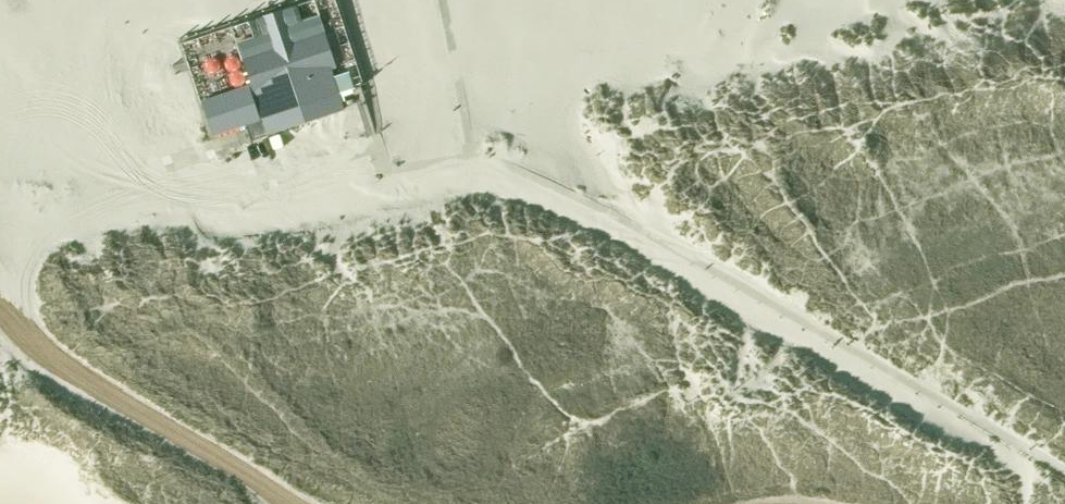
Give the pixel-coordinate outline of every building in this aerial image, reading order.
[(313,0),(305,0),(230,25),(250,84),(200,100),(211,134),(244,123),(250,139),(343,109),(337,92),(353,87),(348,72),(332,77),(329,67),(335,65),(313,0)]
